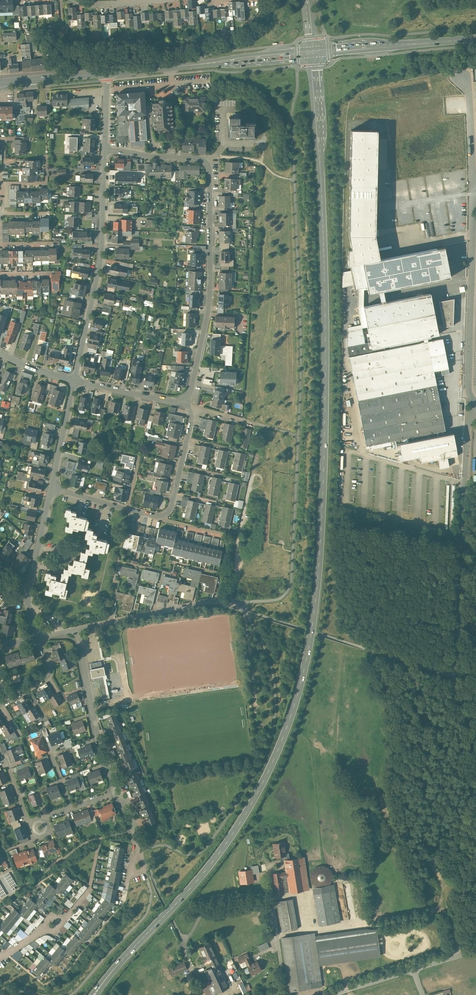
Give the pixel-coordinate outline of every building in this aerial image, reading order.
[(4,12),(13,11),(13,6),(12,0),(4,0),(4,12)] [(236,2),(228,2),(229,8),(229,10),(237,10),(238,18),(246,17),(244,4),(236,5),(236,2)] [(50,4),(43,5),(43,15),(51,14),(50,4)] [(35,5),(27,6),(27,16),(35,15),(35,5)] [(43,5),(35,5),(35,15),(43,15),(43,5)] [(19,6),(19,14),(19,16),(27,16),(27,6),(19,6)] [(204,6),(196,6),(197,11),(197,14),(205,14),(206,22),(213,21),(213,18),(213,10),(212,8),(205,8),(204,6)] [(229,8),(213,10),(213,18),(229,17),(229,10),(229,8)] [(189,9),(181,10),(181,12),(181,18),(189,17),(190,25),(198,24),(197,14),(197,11),(189,12),(189,9)] [(181,12),(173,13),(173,10),(165,11),(165,13),(165,19),(173,18),(174,26),(182,26),(181,18),(181,12)] [(125,11),(116,12),(117,14),(117,20),(125,19),(126,27),(134,26),(133,16),(133,13),(125,14),(125,11)] [(85,14),(77,15),(76,12),(68,13),(69,21),(77,20),(78,28),(86,27),(85,21),(85,14)] [(93,12),(85,13),(85,14),(85,21),(93,20),(94,28),(102,28),(101,24),(101,16),(101,15),(93,15),(93,12)] [(141,16),(133,16),(134,26),(134,29),(142,29),(141,21),(149,20),(149,14),(149,12),(140,13),(141,16)] [(165,13),(149,14),(149,20),(149,22),(165,21),(165,19),(165,13)] [(117,14),(101,16),(101,24),(117,22),(117,20),(117,14)] [(16,32),(3,32),(3,41),(8,41),(8,40),(16,40),(16,32)] [(20,45),(21,56),(30,55),(29,44),(20,45)] [(30,55),(21,56),(22,63),(31,63),(31,61),(30,55)] [(39,59),(36,60),(31,61),(31,63),(32,70),(45,69),(44,59),(40,60),(39,59)] [(9,64),(10,72),(19,71),(18,63),(14,63),(9,64)] [(31,63),(22,63),(23,71),(32,70),(31,63)] [(25,92),(17,93),(17,101),(22,101),(26,100),(25,92)] [(33,92),(25,92),(26,100),(29,100),(33,100),(33,92)] [(143,93),(117,95),(117,101),(137,99),(138,110),(138,112),(145,112),(144,106),(143,93)] [(89,98),(70,99),(70,100),(71,108),(71,110),(75,110),(76,108),(80,110),(82,108),(85,110),(86,110),(87,108),(85,107),(87,104),(88,104),(89,98)] [(205,98),(188,98),(188,101),(188,109),(188,111),(205,111),(205,98)] [(137,99),(117,101),(118,112),(128,111),(138,110),(137,99)] [(171,102),(165,103),(165,100),(159,100),(159,103),(153,103),(153,106),(154,125),(155,129),(173,128),(171,102)] [(47,106),(38,106),(37,115),(47,115),(47,106)] [(153,106),(144,106),(145,112),(151,111),(151,114),(152,124),(153,125),(154,125),(153,106)] [(12,119),(12,107),(6,107),(0,107),(0,119),(12,119)] [(138,110),(128,111),(131,141),(140,141),(138,112),(138,110)] [(118,112),(117,112),(117,115),(116,142),(131,141),(128,111),(118,112)] [(255,113),(239,113),(239,117),(239,125),(246,125),(246,123),(255,123),(255,113)] [(145,114),(138,115),(140,141),(145,140),(147,140),(145,114)] [(246,125),(239,125),(239,117),(229,117),(229,129),(230,129),(230,136),(245,136),(245,138),(254,138),(254,131),(255,131),(255,123),(246,123),(246,125)] [(95,119),(83,119),(83,124),(86,124),(86,130),(95,130),(95,119)] [(350,185),(376,186),(377,131),(351,130),(350,185)] [(71,137),(69,137),(69,150),(77,151),(78,137),(74,137),(74,134),(71,134),(71,137)] [(95,138),(86,138),(86,143),(84,143),(84,146),(86,147),(86,148),(94,148),(95,138)] [(21,140),(13,140),(13,147),(18,147),(18,153),(17,153),(18,153),(27,153),(27,149),(27,140),(21,140)] [(193,140),(183,140),(183,144),(181,144),(181,149),(193,149),(193,145),(193,140)] [(205,140),(193,140),(193,145),(199,145),(199,151),(205,151),(205,140)] [(175,144),(165,144),(165,152),(175,153),(175,144)] [(124,159),(116,159),(115,167),(123,167),(124,167),(124,159)] [(239,162),(226,162),(225,172),(237,173),(238,167),(239,167),(239,162)] [(149,171),(145,171),(145,177),(150,177),(150,174),(155,174),(155,177),(160,177),(160,173),(160,166),(155,166),(155,165),(149,165),(149,171)] [(166,165),(160,165),(160,166),(160,173),(167,173),(167,177),(171,177),(171,166),(166,166),(166,165)] [(180,171),(175,171),(175,187),(180,187),(180,181),(181,181),(181,180),(181,179),(188,179),(188,176),(186,176),(186,172),(190,172),(190,174),(199,174),(199,166),(190,166),(186,166),(180,166),(180,171)] [(94,173),(85,173),(85,174),(85,177),(85,181),(93,181),(94,173)] [(124,174),(115,174),(115,180),(118,180),(118,182),(134,183),(134,181),(137,181),(137,174),(124,174)] [(232,179),(225,178),(225,188),(225,189),(236,190),(236,189),(236,184),(239,184),(240,176),(239,176),(232,176),(232,179)] [(376,186),(350,185),(349,235),(375,235),(376,186)] [(79,187),(70,186),(70,191),(70,196),(79,196),(79,191),(79,187)] [(48,188),(40,188),(40,191),(40,199),(48,199),(48,192),(48,188)] [(32,191),(24,192),(24,202),(32,202),(32,191)] [(40,199),(40,191),(32,191),(32,202),(40,202),(40,199)] [(24,202),(24,192),(19,192),(16,192),(16,193),(16,196),(16,199),(16,202),(16,203),(24,202)] [(229,196),(219,196),(219,207),(225,207),(230,207),(229,196)] [(78,202),(70,201),(70,207),(70,211),(78,211),(78,202)] [(89,202),(78,202),(78,211),(87,212),(87,211),(89,211),(89,202)] [(123,204),(114,204),(114,212),(122,212),(123,212),(123,204)] [(133,204),(123,204),(123,212),(137,213),(137,207),(133,207),(133,204)] [(188,210),(187,210),(186,223),(199,223),(200,210),(188,210)] [(78,217),(70,217),(69,226),(79,226),(79,223),(78,223),(78,217)] [(41,219),(41,221),(41,234),(41,230),(49,230),(48,219),(41,219)] [(132,220),(120,219),(120,222),(122,222),(122,230),(131,231),(132,231),(132,220)] [(25,221),(17,222),(17,234),(25,234),(25,233),(25,232),(25,221)] [(33,221),(25,221),(25,232),(28,231),(29,230),(33,230),(33,221)] [(41,221),(33,221),(33,230),(33,234),(41,234),(41,221)] [(17,222),(9,222),(9,223),(9,227),(9,230),(9,233),(9,234),(17,234),(17,222)] [(120,222),(114,222),(114,230),(122,230),(122,222),(120,222)] [(192,232),(186,232),(186,242),(196,243),(196,238),(196,232),(198,232),(198,229),(192,228),(192,232)] [(122,230),(114,230),(113,239),(122,239),(122,234),(122,230)] [(229,231),(220,231),(220,235),(220,242),(229,242),(229,231)] [(91,232),(82,232),(82,239),(82,241),(85,241),(91,241),(91,232)] [(380,259),(375,236),(375,235),(349,235),(349,236),(351,249),(348,250),(348,265),(362,263),(380,259)] [(380,259),(362,263),(367,287),(368,293),(376,292),(379,291),(383,290),(450,277),(445,253),(444,247),(436,248),(380,259)] [(129,249),(117,248),(117,257),(124,258),(129,258),(129,249)] [(90,249),(81,249),(81,255),(81,257),(90,257),(90,249)] [(17,250),(9,251),(9,263),(12,263),(13,264),(14,263),(17,263),(17,250)] [(25,250),(21,250),(17,250),(17,263),(25,263),(25,261),(25,250)] [(33,250),(25,250),(25,261),(25,263),(33,262),(33,260),(33,250)] [(41,260),(41,250),(33,250),(33,260),(41,260)] [(49,251),(49,250),(41,250),(41,260),(49,260),(49,251)] [(9,263),(9,251),(1,251),(1,257),(1,260),(1,261),(4,261),(4,263),(9,263)] [(229,252),(220,252),(220,258),(220,263),(229,262),(229,260),(229,252)] [(201,253),(192,253),(192,260),(190,260),(190,265),(201,265),(201,253)] [(362,263),(350,266),(351,270),(354,285),(355,290),(367,287),(362,263)] [(120,267),(112,265),(110,273),(118,275),(118,274),(120,267)] [(128,268),(120,266),(120,267),(118,274),(126,276),(128,268)] [(89,269),(80,268),(80,269),(79,274),(79,276),(82,276),(87,278),(89,269)] [(228,269),(220,269),(220,273),(219,280),(231,281),(231,273),(228,273),(228,269)] [(351,270),(342,272),(342,287),(354,285),(351,270)] [(195,271),(189,271),(189,278),(201,279),(201,276),(201,272),(195,271)] [(59,274),(52,274),(52,278),(51,278),(51,283),(52,283),(52,288),(58,288),(59,283),(59,279),(59,274)] [(150,283),(158,285),(159,280),(156,280),(156,277),(151,276),(150,283)] [(118,280),(109,278),(107,286),(116,288),(117,280),(118,280)] [(201,279),(189,278),(188,286),(194,287),(200,287),(201,279)] [(49,279),(41,279),(41,280),(41,291),(49,291),(49,279)] [(33,280),(30,281),(30,282),(25,282),(25,291),(28,291),(28,295),(33,295),(33,293),(33,280)] [(41,280),(33,280),(33,293),(41,293),(41,291),(41,280)] [(130,283),(117,280),(116,288),(128,290),(130,283)] [(231,281),(219,280),(219,288),(219,291),(227,292),(228,288),(231,289),(231,281)] [(9,293),(9,281),(1,281),(1,292),(1,293),(9,293)] [(17,281),(9,281),(9,293),(12,293),(17,293),(17,281)] [(25,282),(20,282),(20,281),(17,281),(17,293),(17,295),(23,295),(23,291),(25,291),(25,282)] [(85,286),(74,283),(72,294),(76,295),(83,296),(85,286)] [(142,286),(141,293),(153,295),(154,288),(142,286)] [(381,303),(363,307),(367,327),(434,314),(430,293),(385,302),(381,303)] [(116,296),(106,294),(104,302),(111,304),(114,305),(115,297),(116,296)] [(199,295),(190,294),(190,295),(189,307),(197,307),(199,307),(199,302),(199,295),(200,296),(200,295),(199,295)] [(225,294),(222,294),(222,295),(219,294),(219,295),(220,295),(219,298),(218,306),(224,307),(228,307),(228,301),(231,301),(232,296),(229,296),(229,295),(225,295),(225,294)] [(454,299),(439,301),(444,327),(453,325),(453,313),(455,314),(455,311),(454,311),(454,299)] [(81,303),(66,300),(63,314),(78,317),(81,303)] [(190,313),(186,313),(185,326),(196,327),(196,319),(196,314),(190,313)] [(434,314),(367,327),(370,342),(365,343),(347,347),(349,357),(428,341),(427,337),(438,334),(434,314)] [(235,317),(216,316),(215,327),(221,327),(221,330),(228,330),(228,327),(234,328),(235,317)] [(105,322),(94,319),(92,326),(102,328),(103,325),(104,326),(105,322)] [(19,324),(11,321),(8,331),(7,333),(14,336),(15,334),(16,334),(17,330),(18,330),(19,326),(18,326),(19,324)] [(362,328),(347,331),(347,347),(365,343),(362,328)] [(14,336),(7,333),(4,341),(11,344),(14,336)] [(33,336),(25,333),(20,347),(28,350),(33,336)] [(100,335),(91,333),(89,340),(99,342),(100,335)] [(185,333),(182,333),(182,338),(182,344),(181,344),(181,345),(192,345),(192,341),(191,341),(192,334),(192,333),(185,333)] [(443,339),(428,342),(434,371),(441,370),(442,375),(449,374),(443,339)] [(99,342),(89,340),(88,346),(97,348),(99,342)] [(232,346),(220,345),(220,340),(213,340),(211,340),(210,354),(226,355),(225,365),(231,365),(232,346)] [(428,341),(349,357),(358,401),(436,386),(434,371),(428,342),(428,341)] [(42,346),(38,345),(36,352),(44,354),(45,347),(42,346)] [(181,351),(179,351),(179,352),(178,356),(177,362),(182,362),(187,362),(187,356),(188,356),(188,352),(181,351)] [(61,354),(51,352),(49,362),(53,362),(53,361),(59,362),(61,354)] [(63,355),(61,354),(59,362),(68,364),(70,356),(68,356),(63,355)] [(143,361),(138,360),(137,359),(136,358),(135,359),(134,359),(132,368),(141,370),(142,370),(141,370),(143,361)] [(91,361),(85,360),(82,370),(94,372),(96,363),(96,362),(91,361)] [(102,365),(101,365),(99,373),(109,376),(111,367),(108,367),(102,365)] [(120,368),(116,367),(114,377),(123,379),(124,378),(125,369),(120,368)] [(141,370),(132,368),(131,372),(129,380),(134,381),(134,383),(138,384),(141,370)] [(13,374),(6,371),(3,377),(4,378),(10,381),(11,379),(13,374)] [(237,372),(221,371),(221,384),(236,384),(237,372)] [(185,374),(176,372),(175,378),(174,383),(178,383),(182,384),(185,374)] [(155,377),(146,375),(144,384),(153,386),(155,377)] [(4,378),(1,384),(2,385),(0,389),(0,390),(1,390),(3,391),(5,386),(7,387),(10,381),(4,378)] [(24,379),(21,378),(19,385),(26,387),(26,388),(28,381),(24,379)] [(38,384),(35,391),(33,397),(32,400),(41,403),(44,394),(42,393),(45,386),(38,384)] [(57,386),(51,384),(49,390),(49,393),(53,394),(55,389),(56,390),(57,386)] [(436,386),(358,401),(366,446),(402,439),(408,438),(445,430),(436,386)] [(56,390),(55,389),(53,394),(52,397),(54,397),(52,404),(59,406),(64,392),(56,390)] [(224,392),(215,390),(214,393),(213,397),(223,399),(224,395),(225,395),(226,392),(224,392)] [(89,398),(81,397),(79,407),(79,410),(86,412),(87,409),(89,398)] [(223,399),(213,397),(211,406),(221,408),(222,404),(223,399)] [(101,399),(95,398),(92,407),(98,409),(100,409),(101,406),(100,405),(101,399)] [(36,403),(29,401),(27,408),(34,409),(36,403)] [(119,403),(111,402),(109,410),(117,412),(119,403)] [(133,406),(127,405),(125,411),(123,410),(122,413),(125,414),(131,415),(134,406),(133,406)] [(147,409),(139,408),(137,417),(145,419),(147,409)] [(165,413),(156,411),(153,422),(162,424),(165,413)] [(182,417),(169,414),(167,421),(173,423),(173,422),(180,424),(182,417)] [(80,420),(80,421),(76,420),(74,428),(79,429),(86,431),(87,427),(89,427),(89,424),(88,424),(88,423),(86,422),(80,420)] [(217,422),(207,420),(207,422),(206,426),(205,429),(207,430),(205,436),(214,437),(217,422)] [(180,424),(173,422),(173,423),(172,426),(170,426),(170,427),(169,435),(178,437),(180,431),(179,431),(180,424)] [(234,426),(224,424),(221,439),(231,441),(234,426)] [(251,430),(242,428),(239,445),(247,447),(251,430)] [(37,432),(31,431),(32,430),(26,429),(24,438),(25,440),(32,441),(35,442),(35,441),(37,432)] [(53,435),(45,433),(43,440),(42,443),(47,445),(47,444),(51,445),(53,435)] [(453,433),(408,442),(408,438),(402,439),(403,443),(399,443),(402,459),(420,456),(421,463),(450,457),(449,450),(456,449),(453,433)] [(176,446),(161,442),(162,439),(149,436),(148,440),(157,442),(156,446),(163,448),(162,456),(173,459),(176,446)] [(89,444),(79,442),(77,452),(85,454),(87,448),(88,448),(89,444)] [(211,448),(201,446),(200,449),(199,452),(199,456),(200,456),(199,462),(208,464),(211,448)] [(228,452),(218,450),(216,459),(217,460),(216,466),(224,467),(228,452)] [(245,455),(236,452),(233,464),(234,465),(234,468),(242,470),(245,455)] [(48,455),(40,453),(39,457),(39,461),(46,462),(47,463),(48,455)] [(135,457),(122,454),(121,459),(125,460),(124,468),(125,468),(132,470),(135,457)] [(86,460),(80,459),(77,467),(82,468),(82,467),(89,469),(91,461),(86,460)] [(74,463),(68,461),(66,469),(72,470),(74,463)] [(164,463),(159,462),(158,467),(170,470),(172,465),(164,463)] [(32,466),(31,471),(30,475),(44,478),(46,469),(39,468),(32,466)] [(170,470),(158,467),(157,473),(162,474),(169,476),(170,470)] [(124,472),(118,470),(118,471),(116,476),(119,477),(118,481),(122,482),(122,483),(126,484),(126,483),(128,484),(130,480),(129,479),(130,474),(124,472)] [(205,476),(194,473),(194,476),(193,479),(192,483),(194,483),(193,489),(201,491),(205,476)] [(81,476),(72,474),(72,476),(73,477),(72,481),(71,481),(70,486),(79,487),(81,476)] [(153,475),(148,474),(146,480),(157,482),(154,493),(160,495),(161,491),(165,492),(166,486),(167,486),(168,481),(166,481),(167,478),(161,477),(153,475)] [(222,480),(212,478),(209,489),(211,490),(210,493),(218,495),(222,480)] [(107,483),(96,480),(94,487),(105,490),(107,483)] [(37,483),(29,481),(27,490),(40,492),(42,484),(37,483)] [(239,485),(229,483),(226,495),(228,495),(227,499),(235,500),(239,485)] [(122,488),(116,487),(115,487),(115,491),(118,492),(116,499),(125,501),(127,490),(122,488)] [(152,496),(147,495),(147,496),(145,495),(143,505),(157,508),(159,498),(152,496)] [(39,498),(31,497),(30,500),(29,504),(31,505),(37,506),(38,506),(39,498)] [(198,503),(188,501),(188,504),(187,507),(185,516),(195,518),(198,503)] [(215,507),(205,505),(203,514),(205,514),(203,520),(212,522),(215,507)] [(233,509),(223,507),(220,520),(222,521),(221,524),(225,525),(226,524),(229,525),(230,525),(233,509)] [(76,512),(71,511),(71,510),(66,509),(65,515),(68,516),(67,520),(70,521),(69,526),(66,525),(65,530),(72,532),(72,529),(78,530),(78,529),(84,530),(84,529),(87,530),(87,528),(89,521),(87,520),(87,518),(76,516),(76,512)] [(36,512),(27,510),(27,512),(25,518),(34,520),(36,512)] [(33,525),(25,523),(24,529),(25,530),(24,533),(26,533),(31,535),(32,530),(33,525)] [(107,541),(96,538),(97,534),(92,533),(93,530),(87,528),(87,530),(85,538),(88,538),(87,542),(90,543),(89,548),(87,548),(86,552),(88,553),(92,554),(93,551),(98,552),(99,551),(104,552),(104,551),(107,551),(109,542),(107,542),(107,541)] [(166,529),(164,529),(163,529),(160,545),(164,546),(168,530),(166,530),(166,529)] [(168,530),(164,546),(168,547),(172,531),(170,531),(170,530),(168,530)] [(172,531),(168,547),(172,548),(173,546),(175,539),(176,536),(177,532),(176,532),(174,532),(174,531),(173,531),(172,531)] [(131,533),(127,550),(131,551),(135,535),(131,533)] [(144,537),(139,535),(136,552),(140,552),(144,537)] [(144,554),(143,558),(145,554),(148,554),(152,538),(148,537),(144,554)] [(31,542),(28,539),(19,551),(21,552),(27,557),(30,553),(27,551),(33,543),(31,542)] [(179,540),(176,556),(180,557),(179,562),(180,557),(184,541),(179,540)] [(13,544),(9,541),(2,551),(3,551),(6,553),(8,550),(9,550),(13,544)] [(192,543),(188,559),(192,560),(191,565),(192,565),(193,560),(197,544),(192,543)] [(209,547),(205,563),(210,564),(213,548),(209,547)] [(222,550),(218,549),(214,565),(215,563),(219,564),(222,550)] [(3,551),(1,553),(0,554),(0,559),(5,563),(10,556),(6,553),(3,551)] [(79,560),(74,559),(73,564),(69,563),(68,569),(65,568),(64,573),(69,574),(71,574),(71,571),(77,573),(77,572),(82,573),(81,576),(87,577),(89,569),(85,568),(88,553),(86,552),(81,551),(79,560)] [(21,552),(15,560),(10,567),(18,573),(23,566),(29,558),(27,557),(21,552)] [(133,570),(123,567),(121,573),(131,576),(129,584),(136,585),(138,577),(136,576),(137,570),(133,569),(133,570)] [(201,574),(194,573),(194,571),(185,569),(184,575),(193,577),(191,586),(194,586),(198,587),(199,580),(201,574)] [(156,573),(143,570),(141,577),(149,578),(149,580),(156,582),(158,575),(155,575),(156,573)] [(60,581),(55,580),(56,576),(51,575),(51,574),(46,572),(45,579),(47,580),(46,584),(50,585),(48,590),(46,589),(45,594),(52,595),(52,592),(60,594),(59,596),(65,597),(67,589),(65,589),(69,574),(64,573),(62,572),(60,581)] [(210,577),(201,574),(199,580),(208,582),(206,591),(214,592),(216,583),(213,583),(214,577),(211,576),(210,577)] [(177,580),(164,577),(162,583),(171,585),(169,592),(177,594),(178,589),(179,586),(176,585),(177,580)] [(191,586),(179,583),(179,586),(178,589),(186,591),(185,598),(192,599),(193,592),(192,591),(194,586),(191,586)] [(153,589),(139,585),(138,591),(147,593),(146,597),(144,596),(144,597),(146,597),(145,602),(152,604),(154,595),(152,594),(153,589)] [(131,595),(118,592),(116,598),(125,600),(123,608),(130,610),(132,602),(130,601),(131,595)] [(12,611),(5,609),(4,611),(3,616),(11,617),(12,611)] [(10,624),(11,617),(3,616),(0,615),(0,622),(10,624)] [(14,626),(4,624),(2,633),(12,635),(14,626)] [(59,642),(51,645),(53,651),(61,648),(59,642)] [(61,648),(53,651),(56,661),(60,659),(65,658),(61,648)] [(32,649),(19,653),(18,652),(5,657),(8,667),(18,663),(18,662),(21,661),(21,662),(25,661),(25,662),(35,659),(32,649)] [(65,658),(60,659),(64,670),(72,667),(69,657),(65,658)] [(108,698),(104,679),(102,679),(99,662),(91,664),(94,682),(98,681),(102,699),(103,699),(108,698)] [(46,683),(38,687),(40,691),(48,686),(46,683)] [(48,686),(40,691),(43,695),(45,700),(49,698),(53,695),(48,686)] [(77,692),(67,697),(71,705),(76,703),(81,701),(77,694),(77,692)] [(53,695),(49,698),(55,707),(63,702),(57,693),(53,695)] [(25,700),(17,704),(23,714),(26,711),(30,709),(25,700)] [(30,709),(26,711),(32,721),(40,716),(34,707),(30,709)] [(114,715),(108,717),(110,722),(109,722),(111,727),(112,726),(118,724),(114,715)] [(82,720),(71,724),(75,734),(85,730),(82,720)] [(5,724),(1,727),(6,736),(14,731),(9,722),(5,724)] [(118,724),(112,726),(113,731),(115,735),(121,733),(118,724)] [(121,733),(115,735),(114,735),(116,740),(117,739),(118,744),(125,742),(121,733)] [(56,734),(49,737),(52,745),(63,741),(60,734),(57,736),(56,734)] [(41,738),(32,741),(32,742),(36,755),(46,751),(41,738)] [(66,748),(74,745),(71,738),(64,740),(66,748)] [(125,742),(118,744),(120,749),(121,753),(128,751),(125,742)] [(90,744),(80,748),(81,748),(78,749),(78,750),(81,759),(91,755),(90,754),(93,753),(90,744)] [(7,750),(6,750),(7,752),(11,762),(20,759),(18,753),(23,751),(21,746),(16,748),(16,747),(7,750)] [(128,751),(121,753),(123,757),(125,762),(132,760),(128,751)] [(63,753),(58,755),(62,768),(72,764),(68,753),(68,752),(63,753)] [(37,762),(34,763),(36,768),(38,767),(40,772),(44,770),(45,772),(50,769),(48,763),(47,759),(44,760),(37,762)] [(132,760),(125,762),(126,766),(127,766),(129,771),(135,768),(132,760)] [(26,768),(17,771),(20,779),(24,778),(24,779),(25,779),(25,778),(31,776),(28,767),(26,768)] [(135,768),(129,771),(128,771),(130,777),(132,777),(133,779),(138,777),(135,768)] [(90,773),(87,774),(88,774),(91,784),(103,779),(99,770),(90,773)] [(72,780),(68,781),(68,782),(68,783),(69,783),(69,785),(68,785),(69,789),(71,789),(75,788),(76,789),(78,790),(81,789),(77,778),(80,777),(78,772),(70,775),(72,780)] [(138,777),(133,779),(134,782),(132,783),(135,789),(142,786),(138,777)] [(48,789),(47,789),(51,799),(61,795),(57,785),(48,789)] [(142,786),(135,789),(137,795),(139,794),(140,797),(148,794),(147,791),(144,792),(142,786)] [(1,791),(0,791),(2,796),(3,799),(5,799),(7,803),(11,801),(10,799),(13,798),(11,793),(12,793),(12,792),(12,791),(11,791),(10,791),(10,788),(1,791)] [(38,792),(29,795),(33,806),(42,803),(38,792)] [(148,794),(140,797),(141,800),(139,801),(142,807),(143,806),(149,804),(146,798),(149,797),(148,794)] [(112,803),(104,806),(103,808),(98,809),(97,809),(98,810),(97,810),(99,815),(100,815),(101,818),(103,819),(106,817),(107,818),(108,818),(109,818),(110,818),(110,817),(112,816),(112,815),(116,814),(115,811),(116,811),(114,807),(113,806),(112,803)] [(149,804),(143,806),(144,809),(143,810),(145,816),(147,815),(152,813),(150,807),(152,806),(151,803),(149,804)] [(17,807),(7,811),(10,821),(11,821),(17,819),(20,817),(17,807)] [(87,810),(74,815),(77,825),(91,820),(88,811),(88,812),(87,810)] [(152,813),(147,815),(149,819),(146,820),(148,825),(155,822),(153,816),(156,815),(155,812),(152,813)] [(68,821),(54,826),(58,837),(72,832),(71,827),(69,821),(68,821)] [(21,827),(15,829),(17,834),(18,833),(20,839),(28,836),(24,826),(21,827)] [(49,843),(41,846),(42,847),(44,854),(56,850),(56,849),(56,848),(53,840),(49,842),(49,843)] [(284,842),(273,843),(275,857),(284,856),(285,860),(290,860),(289,853),(286,854),(284,842)] [(119,846),(115,845),(114,851),(123,853),(125,847),(119,846)] [(42,847),(39,848),(38,849),(38,851),(37,851),(39,858),(41,857),(42,858),(43,858),(46,857),(44,854),(42,847)] [(16,848),(9,851),(11,857),(14,856),(18,854),(18,853),(16,848)] [(33,849),(26,851),(30,862),(30,864),(34,863),(34,862),(37,861),(36,859),(34,851),(33,849)] [(26,851),(18,853),(18,854),(14,856),(16,862),(18,861),(19,865),(23,864),(30,862),(26,851)] [(285,860),(286,872),(282,873),(281,872),(272,874),(275,894),(305,890),(301,862),(300,858),(290,860),(285,860)] [(323,866),(319,866),(316,868),(313,871),(311,875),(311,879),(313,882),(315,885),(319,887),(323,887),(327,885),(330,883),(331,879),(332,875),(330,871),(327,868),(323,866)] [(251,870),(239,872),(241,883),(253,881),(251,870)] [(73,880),(66,873),(62,878),(69,884),(73,880)] [(69,884),(62,878),(58,883),(65,889),(66,889),(69,884)] [(65,889),(58,883),(54,887),(57,890),(62,894),(65,889)] [(54,887),(50,884),(46,888),(53,894),(57,890),(54,887)] [(65,903),(70,907),(88,887),(84,884),(75,894),(70,900),(69,898),(65,903)] [(46,888),(42,893),(50,899),(53,894),(46,888)] [(335,891),(314,895),(319,925),(341,921),(335,891)] [(116,894),(107,892),(105,898),(114,903),(116,894)] [(42,893),(38,897),(46,904),(50,899),(42,893)] [(35,902),(30,898),(26,903),(34,909),(37,905),(35,902)] [(46,904),(38,898),(35,902),(37,905),(42,908),(46,904)] [(105,898),(101,903),(109,909),(114,903),(105,898)] [(292,899),(276,901),(282,931),(298,929),(292,899)] [(34,909),(26,903),(22,908),(30,914),(34,909)] [(109,909),(101,903),(98,908),(105,914),(109,909)] [(58,906),(54,912),(59,915),(63,909),(58,906)] [(72,917),(77,920),(83,909),(78,907),(72,917)] [(19,912),(14,908),(10,913),(18,919),(21,915),(22,915),(19,912)] [(22,908),(19,912),(22,915),(21,915),(26,918),(30,914),(22,908)] [(105,914),(98,908),(94,912),(95,913),(102,918),(105,914)] [(40,913),(25,932),(21,928),(9,942),(7,940),(3,944),(9,949),(16,940),(20,943),(35,925),(37,927),(45,917),(40,913)] [(18,919),(10,913),(6,918),(14,924),(18,919)] [(102,918),(95,913),(91,918),(99,924),(103,919),(102,918)] [(14,924),(6,918),(3,922),(10,928),(14,924)] [(91,918),(88,922),(95,928),(95,929),(99,924),(91,918)] [(65,933),(72,924),(68,920),(60,930),(65,933)] [(3,922),(0,925),(0,928),(2,929),(6,933),(10,928),(3,922)] [(95,928),(88,922),(84,927),(91,933),(95,928)] [(84,927),(80,932),(88,938),(91,933),(84,927)] [(49,932),(32,942),(34,947),(52,938),(49,932)] [(88,938),(80,932),(76,936),(82,941),(84,942),(88,938)] [(376,933),(317,942),(320,964),(379,956),(376,933)] [(82,941),(76,936),(75,935),(71,939),(78,945),(82,941)] [(78,945),(71,939),(67,944),(75,950),(78,945)] [(314,939),(282,943),(288,984),(320,979),(314,939)] [(29,949),(31,950),(34,947),(29,942),(21,951),(25,954),(29,949)] [(267,942),(261,945),(263,951),(269,948),(267,942)] [(209,943),(199,947),(203,956),(200,957),(203,962),(209,959),(215,956),(209,943)] [(67,944),(63,948),(67,952),(71,955),(75,950),(67,944)] [(63,948),(59,945),(56,950),(63,956),(67,952),(63,948)] [(19,949),(12,956),(18,961),(24,954),(19,949)] [(63,956),(56,950),(52,955),(59,961),(63,956)] [(257,961),(252,964),(249,959),(249,958),(247,953),(238,958),(240,963),(245,961),(248,966),(247,966),(251,975),(261,970),(257,961)] [(59,961),(52,955),(48,959),(52,962),(56,965),(59,961)] [(48,959),(44,956),(40,961),(48,967),(52,962),(48,959)] [(215,956),(209,959),(213,967),(218,964),(218,965),(219,964),(215,956)] [(48,967),(40,961),(37,965),(44,972),(48,967)] [(184,963),(172,968),(175,973),(182,970),(186,969),(184,963)] [(218,964),(213,967),(205,970),(209,980),(201,983),(207,994),(209,994),(228,986),(218,965),(218,964)] [(44,972),(37,965),(33,970),(40,976),(44,972)] [(320,979),(288,984),(289,991),(320,986),(320,979)] [(243,982),(239,984),(244,994),(252,990),(249,983),(245,985),(243,982)]
